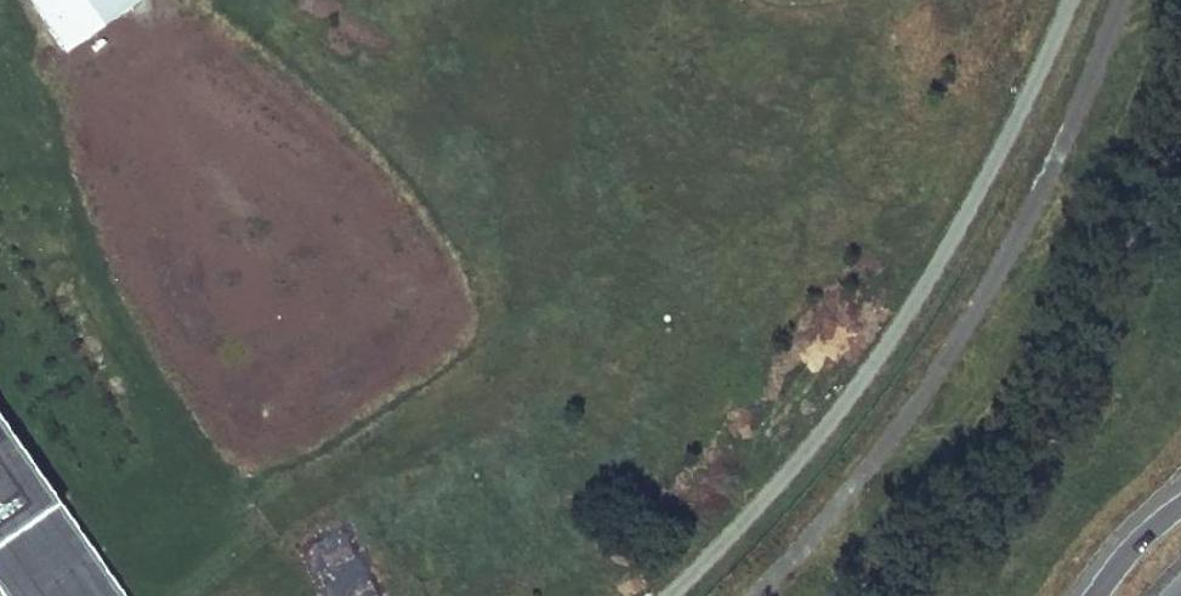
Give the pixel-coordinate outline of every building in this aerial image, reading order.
[(67,48),(135,0),(34,0),(67,48)] [(0,404),(0,583),(9,595),(136,595),(0,404)]
